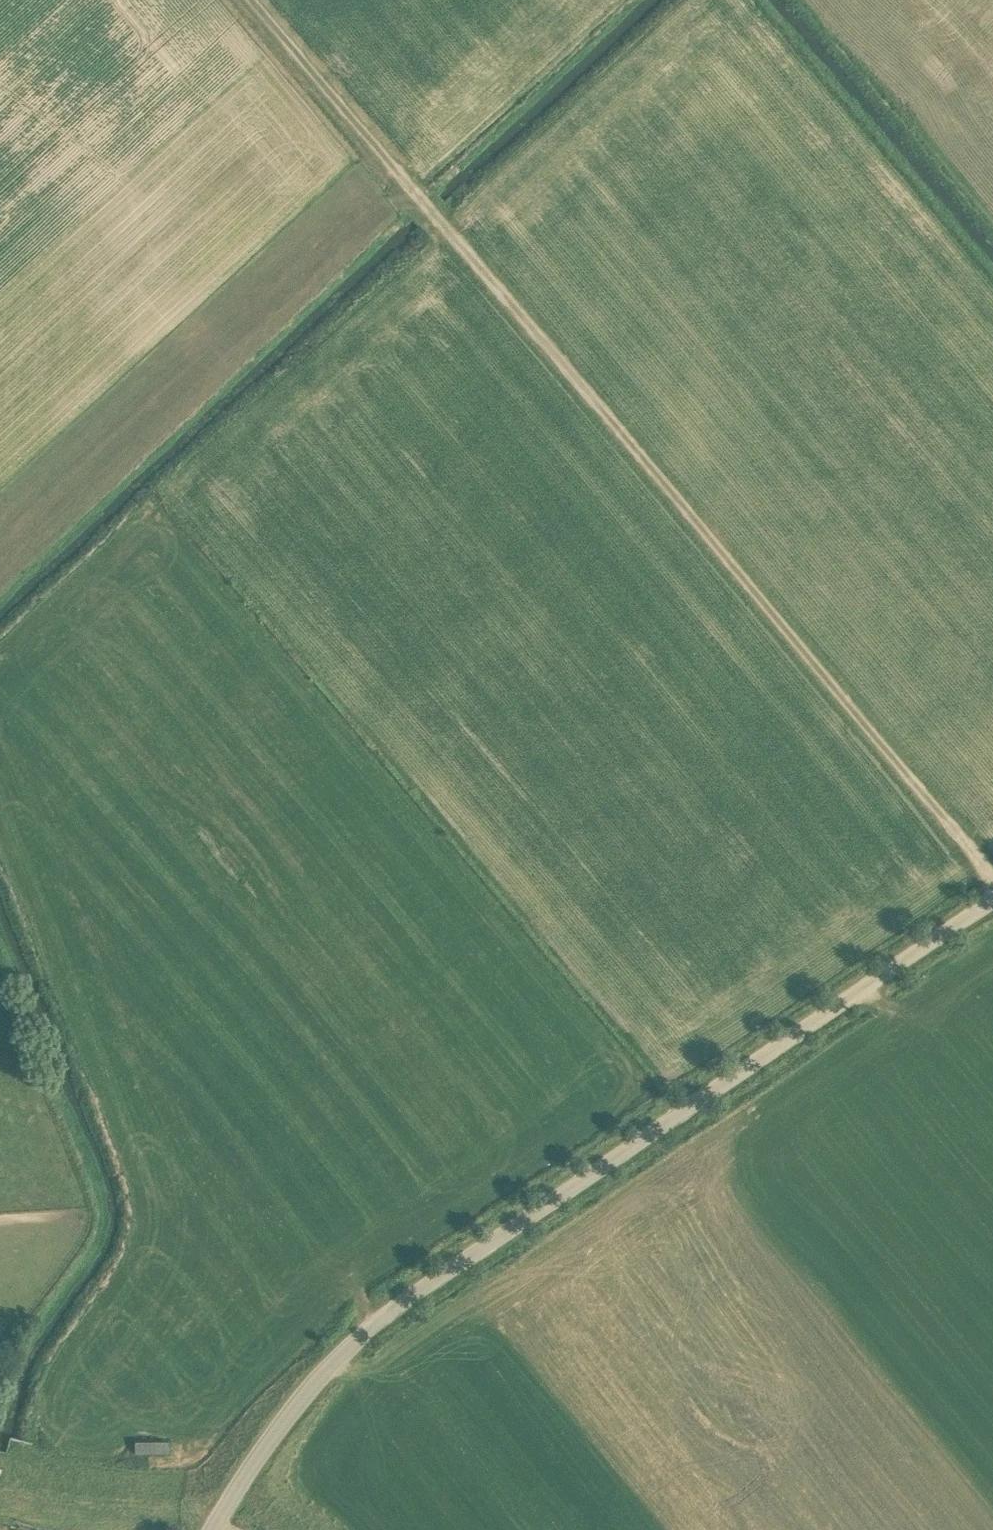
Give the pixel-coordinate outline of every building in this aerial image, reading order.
[(136,1454),(169,1454),(169,1441),(136,1441),(136,1454)]
